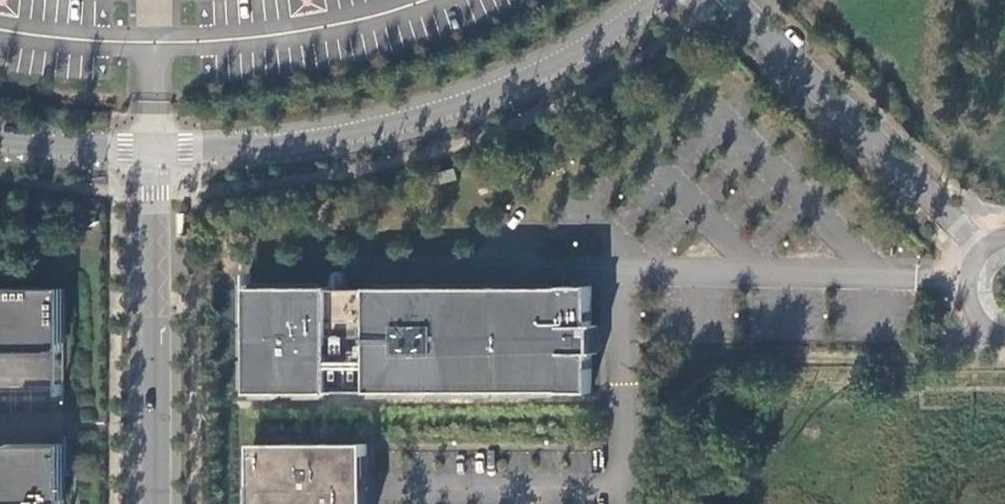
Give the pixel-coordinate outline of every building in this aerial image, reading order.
[(457,180),(454,169),(432,174),(435,186),(457,180)] [(249,288),(250,395),(332,394),(332,392),(370,392),(370,393),(563,392),(563,394),(592,394),(592,355),(595,355),(595,326),(592,326),(592,287),(563,287),(563,288),(370,288),(370,290),(331,290),(331,288),(249,288)] [(0,291),(0,352),(53,352),(53,344),(63,344),(63,289),(4,289),(4,291),(0,291)] [(367,445),(253,445),(253,503),(367,503),(367,445)] [(0,448),(0,503),(53,503),(53,502),(64,502),(64,446),(5,446),(5,448),(0,448)]
